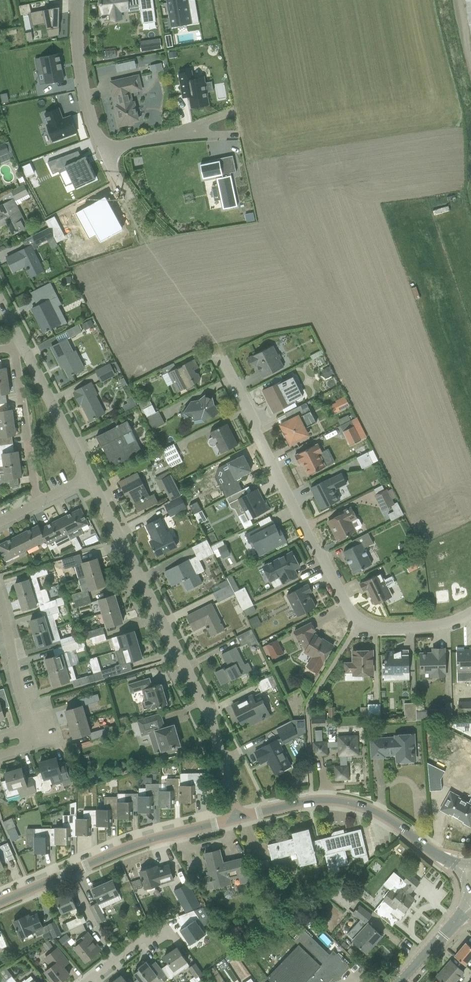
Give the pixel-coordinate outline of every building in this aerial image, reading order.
[(111,20),(121,19),(119,10),(127,9),(128,12),(140,10),(141,10),(140,4),(127,6),(126,0),(100,0),(102,13),(110,11),(111,20)] [(140,4),(141,10),(140,10),(142,23),(155,21),(152,0),(139,0),(140,4)] [(171,27),(192,24),(187,0),(166,0),(171,27)] [(30,3),(20,5),(21,14),(30,13),(32,12),(30,3)] [(59,35),(60,7),(32,12),(30,13),(33,26),(45,23),(48,37),(59,35)] [(171,34),(165,36),(167,48),(173,47),(171,34)] [(59,56),(58,54),(35,59),(37,71),(43,69),(46,83),(63,80),(61,69),(62,69),(62,68),(61,69),(60,64),(61,64),(61,63),(60,63),(59,61),(61,61),(61,60),(59,60),(59,57),(60,57),(60,56),(59,56)] [(161,62),(150,65),(151,72),(162,69),(161,62)] [(192,71),(178,73),(182,98),(183,98),(183,95),(187,94),(188,96),(189,96),(191,108),(208,105),(206,92),(213,91),(211,82),(205,83),(204,77),(193,79),(192,71)] [(124,93),(115,95),(116,95),(117,103),(118,106),(116,106),(118,112),(116,113),(119,126),(132,123),(131,121),(138,120),(134,102),(132,103),(129,92),(132,92),(131,86),(140,84),(138,76),(119,80),(120,80),(121,80),(124,93)] [(53,141),(76,132),(70,116),(62,119),(58,109),(45,114),(49,124),(47,125),(53,141)] [(5,143),(0,145),(0,156),(9,152),(5,143)] [(78,151),(47,162),(53,174),(59,171),(55,161),(60,159),(64,167),(65,166),(75,188),(95,179),(88,164),(89,163),(88,163),(86,159),(87,159),(86,158),(86,159),(85,157),(81,158),(78,151)] [(230,173),(236,172),(232,156),(218,159),(210,161),(210,162),(210,163),(200,165),(201,171),(200,171),(202,180),(203,180),(203,178),(211,177),(216,176),(223,209),(222,209),(222,210),(229,209),(229,208),(236,206),(237,206),(230,173)] [(23,184),(12,190),(17,200),(28,194),(23,184)] [(95,202),(74,213),(76,216),(77,216),(76,214),(80,211),(84,218),(79,221),(80,223),(84,230),(92,226),(100,241),(113,234),(113,235),(118,232),(121,230),(124,236),(125,236),(121,230),(123,229),(105,197),(98,201),(95,202)] [(6,222),(12,234),(27,227),(13,199),(0,206),(0,225),(6,222)] [(448,206),(432,211),(434,216),(449,211),(448,206)] [(253,213),(245,215),(246,222),(254,220),(253,213)] [(46,221),(45,221),(57,242),(57,241),(64,237),(59,227),(60,227),(54,216),(54,217),(54,218),(47,222),(46,221)] [(49,228),(45,229),(33,235),(38,244),(53,237),(49,228)] [(31,245),(15,253),(6,258),(13,271),(26,265),(28,268),(26,269),(27,270),(31,277),(43,271),(31,245)] [(49,329),(61,323),(49,301),(57,296),(50,282),(40,288),(44,295),(38,297),(41,304),(32,309),(43,332),(47,330),(47,331),(49,329)] [(415,286),(411,288),(415,299),(419,298),(415,286)] [(81,324),(84,330),(94,325),(91,319),(81,324)] [(82,332),(78,325),(67,330),(70,338),(82,332)] [(67,339),(60,343),(51,347),(59,364),(61,363),(68,376),(72,374),(72,375),(74,374),(74,373),(84,368),(79,358),(77,359),(67,339)] [(273,346),(247,359),(248,360),(247,362),(249,365),(251,366),(252,368),(256,365),(263,378),(283,367),(279,358),(281,357),(279,354),(277,355),(273,346)] [(164,374),(161,376),(166,387),(173,383),(173,385),(172,385),(175,392),(177,391),(177,392),(185,388),(186,390),(193,386),(193,385),(199,381),(200,378),(198,374),(195,373),(193,374),(192,371),(199,368),(194,359),(182,365),(183,366),(177,369),(174,363),(161,369),(164,374)] [(113,364),(111,366),(110,364),(97,371),(102,380),(115,373),(115,372),(117,371),(113,364)] [(325,377),(332,374),(328,367),(321,370),(325,377)] [(284,380),(262,391),(273,413),(295,402),(294,400),(303,396),(292,377),(284,381),(284,380)] [(5,402),(3,394),(9,393),(8,380),(0,381),(0,403),(5,402)] [(91,382),(82,387),(75,391),(75,392),(74,393),(79,404),(81,403),(90,420),(94,418),(94,419),(96,418),(96,417),(105,413),(95,395),(97,394),(91,382)] [(190,401),(182,413),(194,420),(194,424),(204,422),(211,416),(213,418),(220,411),(214,405),(212,396),(211,398),(209,398),(207,397),(205,397),(205,394),(199,399),(190,401)] [(332,414),(349,406),(344,396),(335,401),(336,403),(328,406),(332,414)] [(132,397),(126,399),(128,403),(131,408),(136,406),(132,397)] [(148,398),(137,403),(138,405),(144,418),(156,412),(148,398)] [(0,403),(0,424),(14,422),(12,409),(6,410),(5,402),(0,403)] [(290,444),(309,435),(305,428),(316,423),(306,403),(284,413),(285,414),(288,421),(280,425),(284,432),(283,432),(285,438),(286,437),(290,444)] [(156,412),(144,418),(151,430),(164,424),(158,411),(156,412)] [(277,418),(280,425),(288,421),(285,414),(277,418)] [(340,426),(350,421),(348,415),(337,420),(340,426)] [(342,432),(349,446),(360,440),(366,437),(357,417),(350,421),(340,426),(343,431),(342,432)] [(116,426),(96,436),(101,446),(105,444),(108,452),(109,452),(115,463),(128,456),(126,454),(136,449),(132,442),(136,440),(132,430),(127,420),(119,425),(118,424),(116,425),(116,426)] [(11,444),(9,436),(15,435),(14,422),(0,424),(0,445),(11,444)] [(238,445),(227,424),(210,432),(212,437),(209,439),(207,442),(209,446),(213,447),(216,445),(221,454),(238,445)] [(20,464),(18,451),(12,452),(11,444),(0,445),(0,466),(20,464)] [(173,444),(161,450),(170,468),(182,462),(173,444)] [(318,444),(294,456),(299,464),(302,462),(308,475),(335,462),(328,449),(322,452),(318,444)] [(362,469),(378,461),(372,450),(356,458),(362,469)] [(251,471),(243,456),(227,464),(232,474),(230,480),(232,483),(231,485),(221,490),(225,498),(238,492),(235,487),(235,484),(238,483),(240,476),(251,471)] [(17,486),(16,477),(21,476),(20,464),(0,466),(0,467),(3,466),(4,473),(0,474),(0,478),(0,479),(0,488),(17,486)] [(164,489),(170,500),(181,495),(169,471),(154,478),(161,491),(164,489)] [(136,473),(128,477),(119,481),(125,494),(130,492),(131,495),(130,496),(138,512),(157,502),(154,495),(148,497),(136,473)] [(340,473),(311,488),(321,509),(340,500),(335,490),(346,484),(340,473)] [(393,511),(387,514),(390,521),(403,514),(397,502),(394,504),(392,499),(396,497),(392,489),(387,491),(386,489),(384,490),(382,485),(373,489),(376,494),(374,495),(381,511),(390,506),(393,511)] [(248,487),(238,492),(225,498),(228,504),(251,492),(248,487)] [(260,497),(256,489),(251,492),(228,504),(231,508),(234,509),(238,516),(244,513),(247,521),(250,519),(270,509),(265,500),(261,502),(259,497),(260,497)] [(186,508),(180,497),(164,504),(170,516),(186,508)] [(339,516),(328,522),(337,540),(339,540),(345,537),(346,536),(346,535),(347,536),(349,535),(348,534),(361,528),(361,525),(359,519),(357,519),(351,506),(337,513),(339,516)] [(80,508),(59,519),(67,534),(68,534),(71,539),(83,533),(80,527),(88,524),(80,508)] [(201,510),(194,514),(199,524),(206,520),(201,510)] [(247,521),(244,513),(238,516),(244,529),(253,525),(250,519),(247,521)] [(260,527),(272,522),(269,517),(258,522),(260,527)] [(59,519),(40,529),(39,529),(45,541),(47,544),(67,534),(59,519)] [(159,519),(155,521),(146,525),(154,542),(151,544),(153,548),(154,551),(157,556),(166,551),(173,548),(176,546),(172,538),(168,531),(166,533),(159,519)] [(273,521),(272,522),(260,527),(245,535),(248,542),(252,541),(259,555),(286,542),(279,527),(276,528),(273,521)] [(38,525),(17,536),(25,551),(45,541),(39,529),(40,529),(38,525)] [(354,546),(343,552),(347,560),(349,564),(354,574),(372,564),(364,548),(373,543),(368,533),(351,541),(354,546)] [(17,536),(0,544),(0,551),(5,561),(25,551),(17,536)] [(196,556),(189,560),(165,572),(169,581),(180,576),(187,590),(196,585),(201,583),(196,574),(204,570),(199,560),(202,558),(209,555),(213,553),(206,539),(202,541),(191,546),(195,553),(196,556)] [(222,540),(210,547),(214,554),(216,558),(221,555),(223,559),(230,555),(225,545),(224,545),(222,540)] [(299,566),(292,552),(262,567),(270,582),(271,582),(274,588),(297,576),(293,569),(299,566)] [(74,566),(78,579),(102,572),(97,558),(82,563),(80,554),(62,560),(64,569),(74,566)] [(410,557),(406,564),(412,567),(416,560),(410,557)] [(19,596),(19,597),(40,590),(36,578),(48,574),(46,566),(29,572),(31,579),(15,583),(19,596)] [(72,594),(74,601),(89,596),(88,592),(107,586),(102,572),(78,579),(82,591),(72,594)] [(380,573),(359,584),(363,591),(367,589),(371,597),(370,601),(372,604),(375,605),(392,596),(388,588),(395,584),(391,576),(384,580),(380,573)] [(227,578),(227,580),(230,584),(234,594),(243,610),(253,605),(244,587),(239,590),(232,576),(227,578)] [(226,580),(218,584),(220,588),(228,584),(226,580)] [(217,601),(233,593),(228,584),(220,588),(212,592),(217,601)] [(312,592),(308,584),(286,596),(297,617),(315,607),(308,593),(312,592)] [(19,597),(23,610),(39,605),(40,611),(58,606),(64,604),(62,597),(49,601),(46,589),(40,590),(19,597)] [(97,599),(101,613),(120,608),(115,594),(97,599)] [(74,601),(76,607),(91,603),(89,596),(74,601)] [(211,604),(196,612),(187,616),(193,630),(207,623),(208,626),(206,627),(207,629),(208,628),(211,635),(220,631),(223,629),(211,604)] [(253,605),(243,610),(246,616),(256,611),(253,605)] [(30,621),(34,634),(57,627),(55,620),(57,619),(58,618),(58,616),(58,614),(58,613),(59,613),(58,606),(40,611),(42,617),(30,621)] [(101,613),(106,628),(124,623),(120,608),(101,613)] [(257,615),(248,620),(253,629),(262,625),(257,615)] [(303,652),(322,664),(325,660),(327,659),(329,655),(328,653),(333,646),(317,636),(314,637),(311,633),(315,631),(311,623),(293,632),(298,641),(299,640),(304,650),(303,652)] [(34,634),(38,647),(60,641),(61,646),(77,642),(75,635),(60,639),(57,627),(34,634)] [(91,638),(104,634),(102,627),(86,632),(88,639),(91,638)] [(251,629),(246,631),(236,637),(241,646),(247,643),(248,647),(258,643),(255,638),(251,629)] [(119,643),(121,649),(139,644),(134,630),(111,638),(113,644),(119,643)] [(93,644),(106,640),(104,634),(91,638),(93,644)] [(277,640),(262,647),(266,656),(269,654),(272,659),(283,653),(277,640)] [(45,659),(49,672),(67,667),(71,666),(67,652),(79,649),(77,642),(61,646),(64,653),(45,659)] [(93,673),(95,681),(132,669),(129,662),(143,658),(139,644),(121,649),(115,651),(119,665),(93,673)] [(221,684),(230,680),(250,670),(247,663),(244,665),(235,647),(222,654),(228,667),(225,669),(224,667),(223,668),(215,672),(221,684)] [(457,672),(470,672),(470,650),(463,650),(463,648),(456,648),(457,672)] [(420,654),(421,679),(432,679),(432,678),(445,677),(444,649),(432,649),(432,654),(427,654),(425,653),(423,653),(422,654),(420,654)] [(382,664),(382,681),(409,680),(408,650),(400,650),(398,654),(394,653),(394,651),(386,651),(386,654),(384,654),(385,664),(382,664)] [(345,664),(345,680),(362,680),(362,676),(373,676),(372,651),(352,651),(352,663),(345,664)] [(49,672),(53,686),(70,681),(67,667),(49,672)] [(126,677),(127,681),(135,679),(135,677),(139,676),(138,673),(126,677)] [(93,674),(72,681),(74,687),(95,681),(93,674)] [(272,675),(267,677),(256,682),(261,692),(276,684),(272,675)] [(150,677),(127,684),(130,694),(141,690),(145,700),(141,702),(144,710),(150,708),(151,709),(168,704),(161,683),(152,686),(150,677)] [(65,711),(69,724),(87,719),(83,706),(99,701),(97,692),(99,691),(97,686),(90,688),(93,695),(79,699),(81,706),(65,711)] [(4,718),(1,709),(9,707),(4,689),(0,690),(0,720),(4,718)] [(251,695),(241,701),(232,705),(240,722),(248,719),(247,718),(251,716),(254,723),(269,715),(262,700),(255,704),(251,695)] [(470,716),(470,702),(458,702),(458,717),(470,716)] [(404,703),(404,721),(416,721),(416,718),(416,711),(416,703),(404,703)] [(441,717),(452,717),(452,703),(445,703),(445,708),(441,708),(441,717)] [(368,722),(381,722),(380,704),(367,704),(367,707),(360,707),(360,716),(368,716),(368,722)] [(150,717),(138,721),(142,735),(147,734),(149,733),(154,752),(162,750),(162,751),(166,750),(166,751),(167,754),(178,750),(177,748),(176,746),(180,745),(174,725),(164,728),(160,714),(150,717)] [(324,714),(311,715),(312,723),(325,723),(324,714)] [(118,719),(120,726),(128,724),(126,717),(118,719)] [(69,724),(73,738),(89,733),(91,741),(119,732),(117,725),(91,733),(87,719),(69,724)] [(292,720),(277,728),(282,738),(296,732),(298,737),(305,733),(305,719),(292,720)] [(453,726),(463,731),(467,723),(454,723),(453,726)] [(371,739),(371,747),(372,757),(384,757),(384,755),(396,754),(397,761),(413,760),(412,755),(414,755),(413,752),(412,752),(412,745),(414,744),(413,734),(395,736),(395,738),(371,739)] [(313,742),(313,745),(314,755),(327,755),(326,748),(338,747),(339,755),(340,766),(334,767),(335,780),(348,779),(348,766),(347,766),(346,755),(358,754),(357,744),(357,735),(337,736),(338,741),(326,742),(326,741),(313,742)] [(462,738),(460,778),(456,778),(456,783),(470,784),(470,739),(462,738)] [(290,766),(277,740),(262,747),(263,747),(255,751),(261,763),(269,759),(276,773),(290,766)] [(161,766),(176,761),(175,756),(159,760),(161,766)] [(64,787),(72,784),(65,762),(55,766),(53,759),(39,763),(42,772),(38,773),(37,776),(41,790),(41,792),(43,793),(45,793),(48,792),(50,791),(51,790),(51,788),(50,785),(52,784),(52,785),(62,782),(64,787)] [(429,780),(440,779),(445,771),(427,763),(429,780)] [(36,792),(41,790),(37,776),(34,766),(21,770),(21,768),(5,773),(7,780),(1,782),(3,789),(6,790),(4,792),(6,799),(9,800),(20,797),(20,798),(37,793),(36,792)] [(179,773),(179,776),(180,795),(180,801),(195,801),(195,790),(206,790),(205,773),(179,773)] [(159,791),(159,801),(159,807),(174,806),(174,795),(180,795),(179,776),(175,776),(175,779),(166,779),(167,791),(159,791)] [(138,796),(138,807),(138,812),(153,812),(153,801),(159,801),(159,791),(159,784),(146,784),(146,796),(139,796),(138,796)] [(468,802),(468,803),(465,802),(458,797),(458,796),(457,796),(456,797),(454,796),(455,794),(450,792),(440,810),(442,811),(443,810),(447,812),(446,813),(449,814),(449,813),(464,821),(463,822),(470,826),(470,825),(470,797),(468,802)] [(117,802),(117,814),(117,818),(132,818),(132,807),(138,807),(138,796),(139,796),(139,794),(125,794),(125,802),(118,802),(117,802)] [(97,810),(97,823),(97,826),(112,826),(111,814),(117,814),(117,802),(118,802),(118,797),(104,797),(104,810),(97,810)] [(76,819),(76,832),(76,835),(91,834),(91,823),(97,823),(97,810),(83,810),(84,819),(76,819)] [(63,828),(55,828),(55,844),(70,843),(70,832),(76,832),(76,819),(76,815),(63,815),(63,828)] [(12,817),(3,822),(7,831),(16,827),(12,817)] [(27,847),(34,847),(35,853),(49,852),(49,846),(56,845),(55,844),(55,828),(35,829),(27,829),(27,847)] [(323,848),(323,844),(313,847),(310,834),(309,828),(292,832),(293,838),(267,844),(271,860),(298,854),(301,864),(316,861),(315,858),(324,855),(325,854),(315,857),(314,850),(323,848)] [(321,839),(323,844),(323,848),(325,854),(324,855),(329,873),(339,871),(338,866),(348,864),(345,850),(350,849),(352,858),(367,855),(360,829),(341,834),(340,830),(333,832),(332,832),(331,834),(331,835),(331,836),(321,839)] [(4,868),(1,862),(14,857),(7,842),(0,846),(0,869),(4,868)] [(219,850),(205,853),(210,875),(205,877),(208,889),(215,887),(230,883),(229,878),(238,876),(240,883),(252,880),(250,874),(249,867),(243,868),(241,859),(222,863),(219,850)] [(254,863),(258,879),(271,876),(267,860),(254,863)] [(141,878),(142,880),(145,889),(173,880),(168,865),(153,870),(153,867),(140,871),(142,878),(141,878)] [(384,898),(373,910),(383,919),(388,912),(398,920),(405,912),(404,911),(413,899),(408,895),(413,888),(413,889),(419,882),(409,874),(404,881),(393,872),(383,883),(391,890),(390,892),(388,890),(383,897),(384,898)] [(95,893),(99,902),(101,908),(120,900),(112,880),(100,885),(99,882),(92,886),(94,892),(94,894),(95,893)] [(132,882),(134,890),(142,887),(139,880),(132,882)] [(200,905),(188,883),(174,890),(185,912),(200,905)] [(330,896),(347,910),(356,898),(339,884),(330,896)] [(55,898),(56,899),(53,901),(56,907),(57,908),(59,907),(62,913),(69,910),(70,913),(72,913),(74,913),(76,918),(66,923),(68,929),(73,927),(82,923),(86,922),(83,915),(80,917),(69,892),(55,898)] [(96,903),(90,906),(98,922),(105,919),(96,903)] [(361,918),(347,934),(353,940),(358,945),(366,952),(372,945),(371,943),(379,934),(372,927),(368,924),(365,922),(371,915),(359,906),(353,913),(361,918)] [(193,910),(187,912),(178,916),(185,927),(180,930),(190,944),(205,934),(195,920),(199,918),(193,910)] [(16,928),(17,930),(20,937),(35,931),(37,936),(48,932),(48,931),(50,930),(47,925),(42,927),(37,914),(24,919),(23,917),(13,921),(16,928)] [(50,930),(53,938),(61,934),(60,933),(55,921),(47,925),(50,930)] [(60,933),(61,934),(61,935),(69,932),(71,936),(85,930),(82,923),(73,927),(68,929),(60,933)] [(293,940),(298,944),(333,978),(336,981),(345,972),(344,971),(349,966),(343,960),(344,960),(342,958),(342,959),(333,950),(329,955),(311,937),(312,936),(305,929),(303,930),(296,934),(293,938),(294,939),(293,940)] [(87,933),(79,939),(82,942),(75,947),(86,961),(99,951),(91,940),(92,939),(87,933)] [(47,940),(41,944),(47,951),(52,946),(47,940)] [(462,962),(465,965),(470,959),(470,960),(470,947),(466,942),(454,956),(462,962)] [(270,981),(271,981),(329,981),(333,978),(298,944),(267,977),(270,981)] [(162,968),(167,976),(169,979),(189,965),(177,947),(164,956),(169,963),(162,968)] [(50,977),(54,981),(59,981),(67,976),(63,969),(64,968),(60,963),(66,958),(57,948),(44,958),(51,966),(45,971),(50,977)] [(441,981),(457,981),(455,981),(463,972),(458,967),(450,960),(445,967),(446,968),(438,978),(441,981)] [(134,973),(138,978),(134,981),(148,981),(157,975),(159,978),(161,977),(165,974),(155,961),(150,966),(146,961),(138,967),(139,969),(134,973)] [(189,968),(195,977),(202,973),(195,963),(189,968)]
